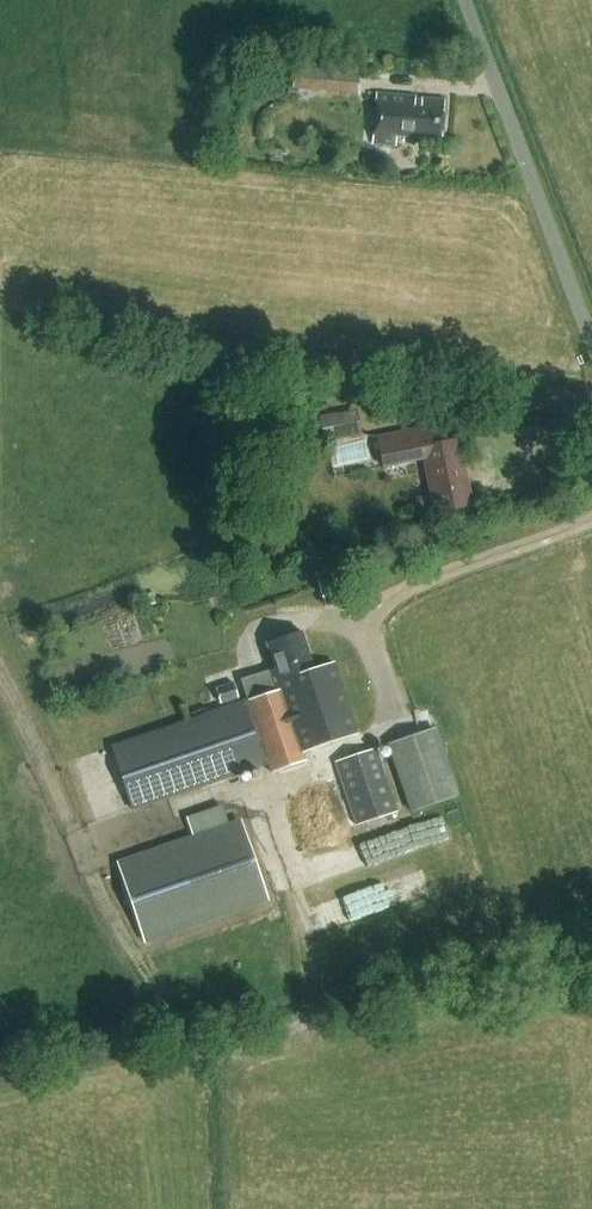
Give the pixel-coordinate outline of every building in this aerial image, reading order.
[(356,73),(296,66),(293,87),(353,94),(356,73)] [(415,138),(415,136),(442,137),(445,101),(416,99),(416,97),(376,94),(372,145),(396,147),(396,137),(415,138)] [(356,410),(306,420),(310,440),(323,438),(324,442),(361,434),(356,410)] [(383,469),(424,461),(435,513),(471,506),(458,441),(446,443),(443,425),(376,438),(383,469)] [(346,464),(374,454),(368,437),(340,446),(346,464)] [(294,551),(307,547),(303,532),(290,535),(294,551)] [(135,810),(270,764),(272,771),(306,759),(303,750),(356,732),(333,662),(313,668),(300,629),(266,641),(274,666),(241,678),(248,698),(112,747),(135,810)] [(231,681),(215,687),(220,703),(237,698),(231,681)] [(387,745),(410,813),(458,796),(435,729),(387,745)] [(335,763),(357,826),(398,812),(376,749),(335,763)] [(195,834),(117,861),(146,945),(268,901),(239,819),(225,824),(220,808),(190,818),(195,834)]
